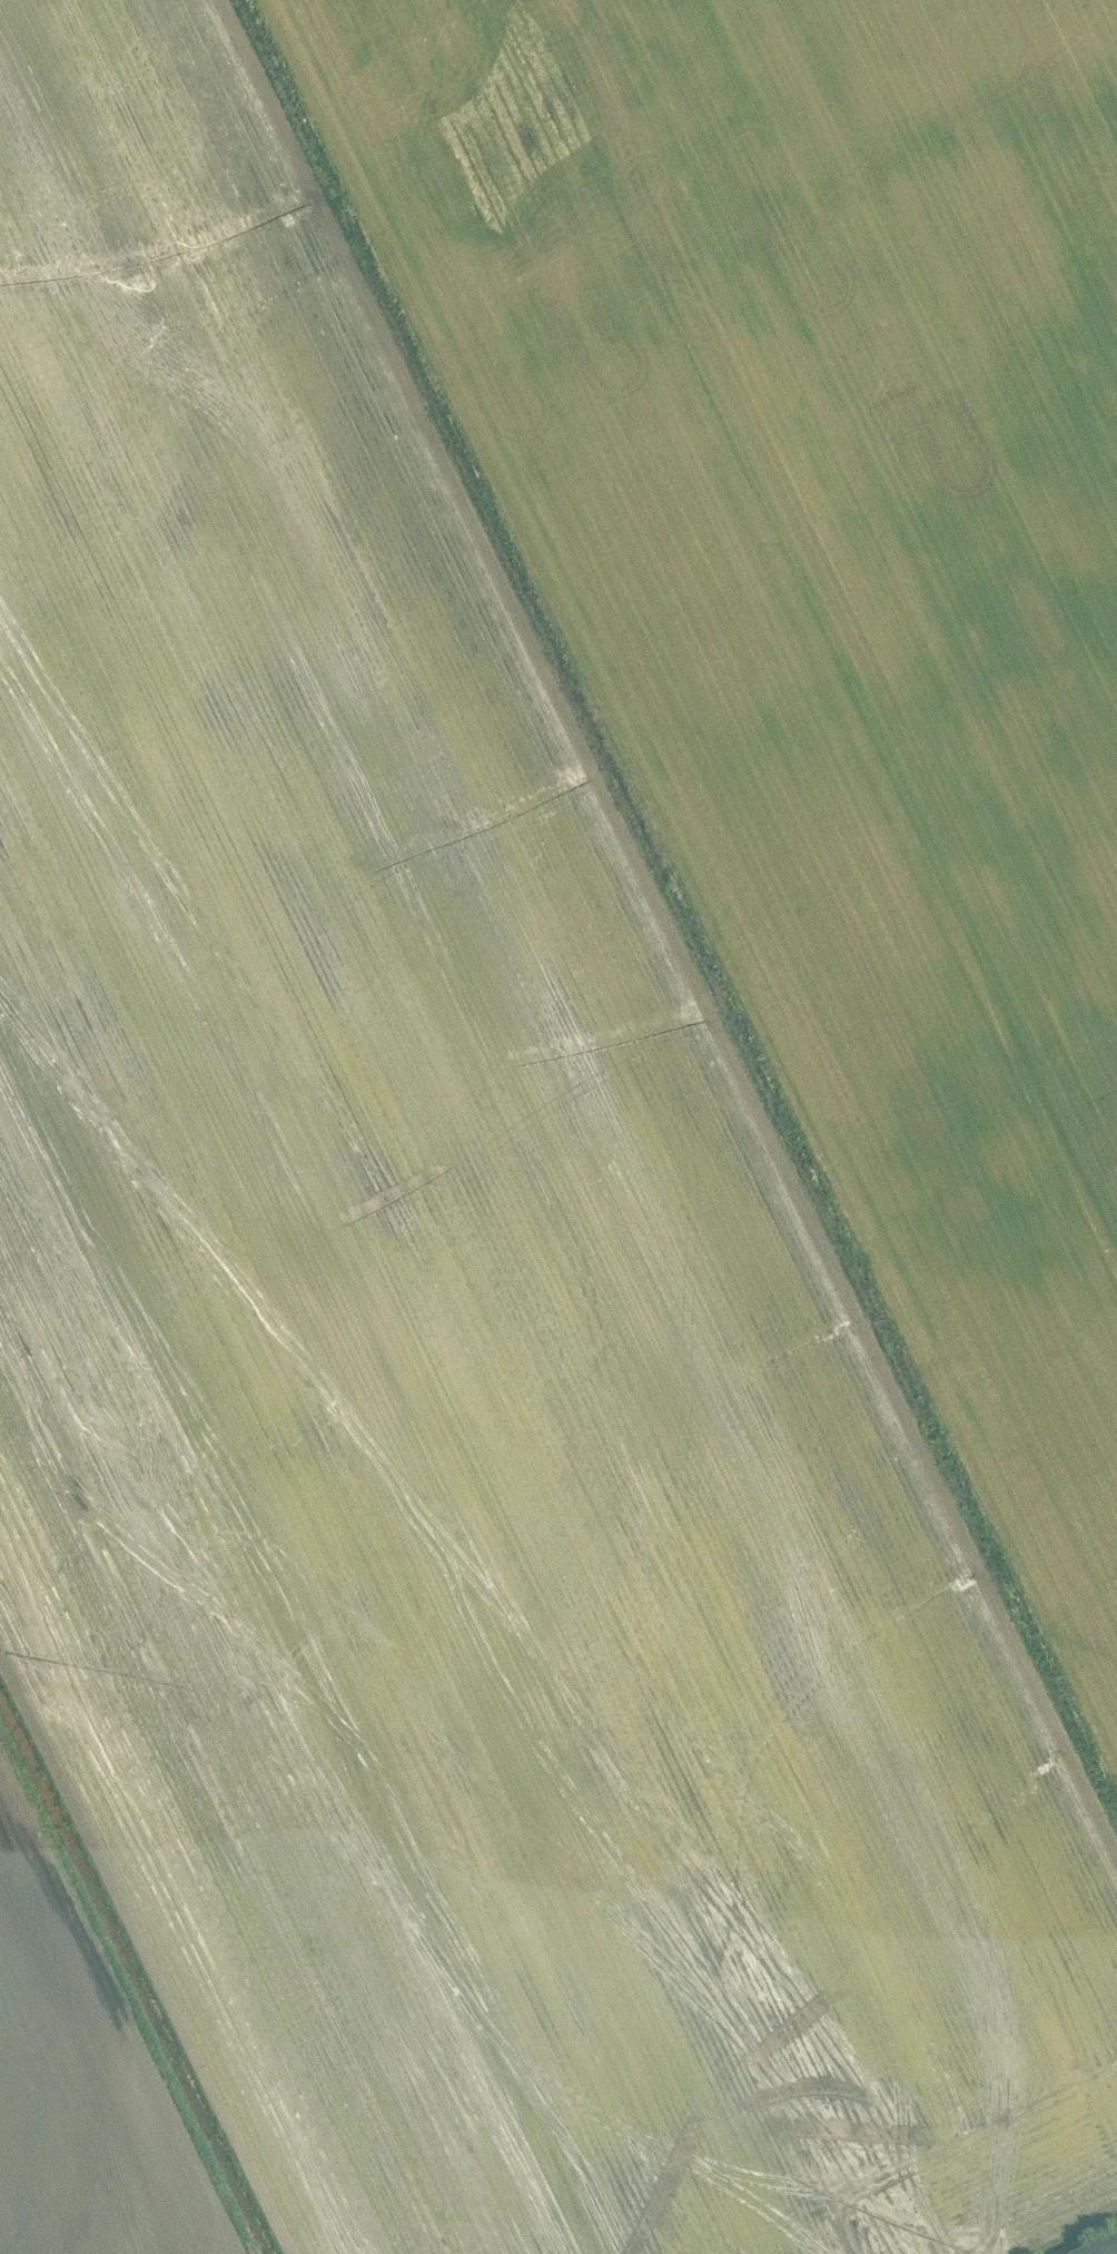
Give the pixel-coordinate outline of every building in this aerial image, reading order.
[(1087,2253),(1116,2253),(1116,2240),(1087,2253)]
